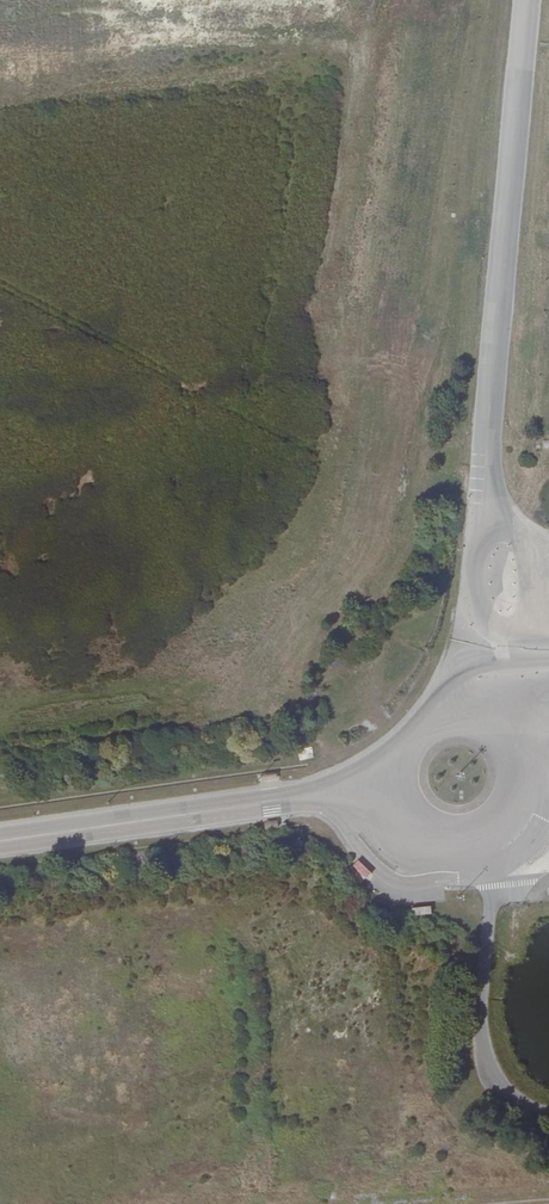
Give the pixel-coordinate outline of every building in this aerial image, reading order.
[(364,880),(371,871),(359,860),(351,868),(364,880)] [(412,907),(413,915),(428,914),(428,906),(412,907)]
